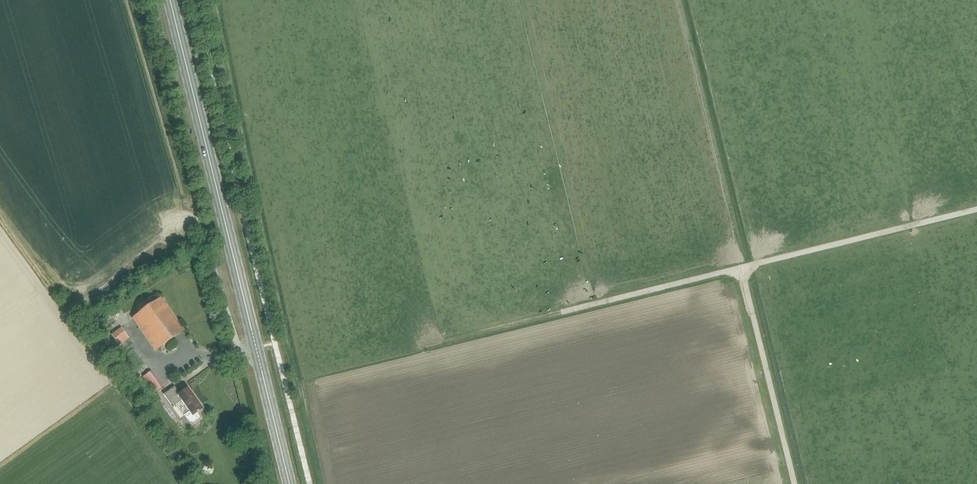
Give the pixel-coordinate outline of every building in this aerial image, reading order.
[(155,351),(183,330),(160,298),(132,319),(155,351)] [(121,328),(111,335),(118,345),(128,338),(121,328)] [(149,373),(141,380),(155,397),(163,390),(149,373)] [(187,389),(179,394),(174,386),(163,394),(172,407),(181,401),(189,412),(182,417),(185,421),(188,420),(191,422),(195,421),(197,423),(201,420),(196,413),(202,409),(191,393),(190,393),(187,389)]
